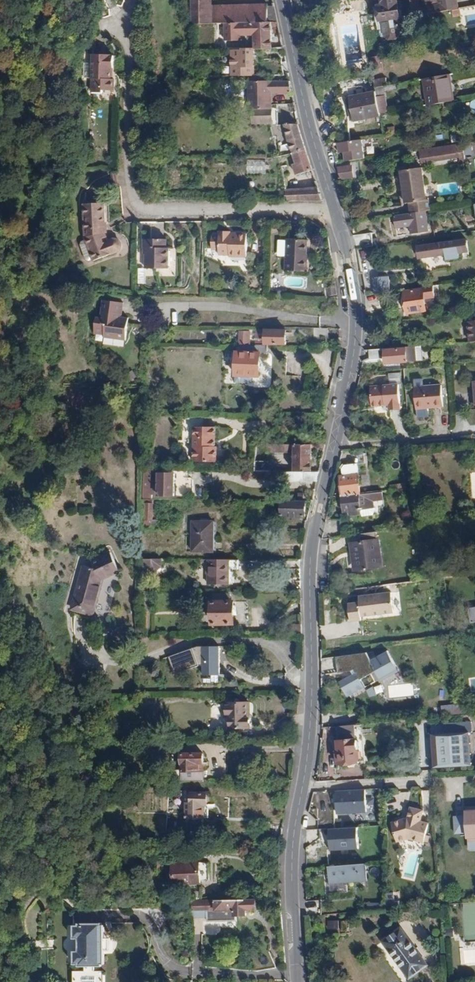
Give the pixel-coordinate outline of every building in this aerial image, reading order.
[(192,25),(226,25),(272,26),(277,26),(274,8),(210,6),(210,0),(192,0),(192,25)] [(414,25),(458,15),(455,0),(409,0),(414,25)] [(395,1),(377,3),(384,46),(402,43),(395,1)] [(272,26),(226,25),(227,45),(239,46),(239,36),(255,35),(256,52),(272,52),(272,26)] [(234,59),(234,76),(256,76),(256,52),(238,52),(238,59),(234,59)] [(88,67),(88,80),(95,80),(95,94),(107,94),(107,92),(117,92),(117,81),(114,81),(114,69),(117,69),(117,56),(96,56),(96,67),(88,67)] [(370,58),(372,71),(385,69),(383,56),(370,58)] [(373,78),(375,86),(385,85),(389,84),(387,77),(373,78)] [(424,82),(429,107),(454,103),(450,78),(424,82)] [(295,96),(292,83),(253,82),(253,111),(277,111),(277,107),(275,98),(295,96)] [(375,89),(380,111),(390,109),(385,85),(375,86),(375,89)] [(348,94),(353,121),(381,116),(380,111),(375,89),(348,94)] [(295,161),(296,173),(316,172),(302,125),(288,125),(297,161),(295,161)] [(344,150),(346,159),(365,156),(362,137),(338,141),(339,151),(344,150)] [(460,155),(458,143),(435,146),(436,152),(417,155),(418,162),(437,159),(437,161),(443,160),(443,157),(460,155)] [(247,160),(246,173),(265,174),(266,161),(247,160)] [(338,166),(340,178),(356,175),(353,163),(338,166)] [(421,164),(400,168),(404,197),(408,196),(410,206),(430,203),(428,191),(425,192),(421,164)] [(291,188),(293,199),(323,199),(319,187),(291,188)] [(124,241),(122,239),(119,239),(116,239),(108,242),(104,234),(105,205),(85,205),(83,239),(95,262),(121,251),(123,250),(125,248),(125,243),(124,241)] [(429,231),(426,210),(394,215),(396,228),(409,225),(411,234),(429,231)] [(218,231),(218,252),(229,252),(229,254),(246,254),(246,231),(218,231)] [(354,240),(356,252),(371,249),(369,237),(354,240)] [(287,238),(285,269),(307,270),(308,259),(304,259),(304,253),(306,253),(307,239),(287,238)] [(146,250),(145,268),(167,268),(168,249),(164,249),(164,241),(143,240),(143,250),(146,250)] [(465,241),(416,249),(418,261),(446,257),(446,261),(459,259),(459,255),(467,253),(465,241)] [(372,280),(374,296),(377,296),(389,295),(387,278),(372,280)] [(426,289),(408,292),(411,313),(431,310),(429,298),(438,296),(437,285),(425,287),(426,289)] [(337,295),(336,286),(327,287),(327,296),(337,295)] [(364,297),(365,308),(378,307),(377,296),(374,296),(364,297)] [(103,334),(103,337),(125,340),(128,317),(118,316),(120,302),(102,299),(100,315),(95,315),(93,333),(103,334)] [(318,328),(318,338),(333,338),(333,328),(318,328)] [(238,330),(237,347),(248,347),(248,330),(238,330)] [(262,330),(262,343),(286,344),(286,330),(262,330)] [(236,346),(235,377),(258,378),(259,354),(263,354),(264,347),(248,347),(237,347),(236,346)] [(421,346),(368,353),(369,363),(385,361),(386,367),(423,363),(421,346)] [(419,411),(447,409),(445,387),(417,389),(419,411)] [(372,391),(373,410),(387,410),(387,415),(403,413),(401,388),(372,391)] [(194,429),(194,463),(217,464),(217,446),(215,446),(215,428),(206,428),(206,418),(189,418),(189,429),(194,429)] [(293,454),(292,469),(312,470),(313,443),(269,442),(269,454),(293,454)] [(342,480),(345,499),(361,497),(363,497),(359,466),(343,468),(344,480),(342,480)] [(154,476),(154,491),(176,491),(176,470),(159,469),(159,476),(154,476)] [(283,497),(282,514),(304,515),(305,498),(283,497)] [(361,497),(345,499),(347,515),(352,514),(352,518),(363,517),(361,497)] [(145,523),(144,543),(148,543),(149,536),(152,536),(152,518),(143,518),(143,523),(145,523)] [(194,519),(194,550),(217,550),(217,519),(194,519)] [(359,541),(348,542),(349,551),(353,551),(354,569),(374,567),(372,553),(378,553),(377,539),(375,539),(375,531),(358,533),(359,541)] [(92,613),(101,577),(120,571),(114,552),(90,559),(88,567),(81,565),(71,608),(92,613)] [(162,558),(143,558),(143,570),(163,570),(162,558)] [(211,559),(210,584),(230,585),(231,560),(211,559)] [(448,590),(461,589),(460,579),(447,581),(448,590)] [(348,605),(351,623),(362,622),(361,618),(396,613),(393,592),(358,597),(359,603),(348,605)] [(211,600),(210,623),(237,623),(238,599),(226,599),(226,595),(214,595),(213,600),(211,600)] [(221,644),(203,644),(203,676),(221,676),(221,644)] [(339,683),(348,698),(366,688),(362,680),(378,671),(382,679),(400,668),(390,649),(372,659),(368,651),(344,656),(347,673),(341,677),(342,680),(339,683)] [(365,690),(369,698),(376,694),(372,686),(365,690)] [(228,716),(228,727),(248,727),(248,715),(246,715),(246,701),(224,701),(224,716),(228,716)] [(433,767),(472,764),(469,731),(431,734),(433,767)] [(336,763),(348,763),(349,768),(355,769),(356,763),(365,762),(364,740),(337,740),(338,751),(336,751),(336,763)] [(204,750),(180,750),(180,782),(203,781),(202,762),(205,762),(204,750)] [(366,811),(366,788),(336,788),(336,812),(366,811)] [(430,800),(430,790),(422,790),(422,800),(430,800)] [(206,791),(191,792),(191,800),(185,800),(185,816),(204,816),(203,803),(206,803),(206,791)] [(424,842),(429,822),(421,820),(423,810),(410,806),(408,817),(391,821),(396,840),(407,838),(424,842)] [(465,810),(465,815),(453,816),(453,832),(466,831),(466,840),(474,840),(474,810),(465,810)] [(359,847),(357,825),(329,827),(331,850),(359,847)] [(208,864),(198,862),(168,864),(169,886),(199,884),(208,881),(208,864)] [(367,881),(366,865),(327,867),(330,883),(367,881)] [(255,897),(189,898),(190,914),(204,914),(204,919),(233,918),(232,913),(244,913),(243,907),(255,907),(255,897)] [(101,962),(104,962),(103,923),(101,923),(100,919),(77,920),(77,923),(72,923),(72,937),(77,936),(77,948),(72,949),(73,962),(78,962),(78,965),(84,965),(85,970),(73,970),(73,981),(104,981),(104,970),(95,970),(95,965),(101,964),(101,962)] [(338,919),(327,920),(328,930),(338,930),(338,919)] [(426,962),(397,928),(380,943),(409,977),(426,962)] [(267,950),(249,952),(256,970),(275,968),(267,950)]
